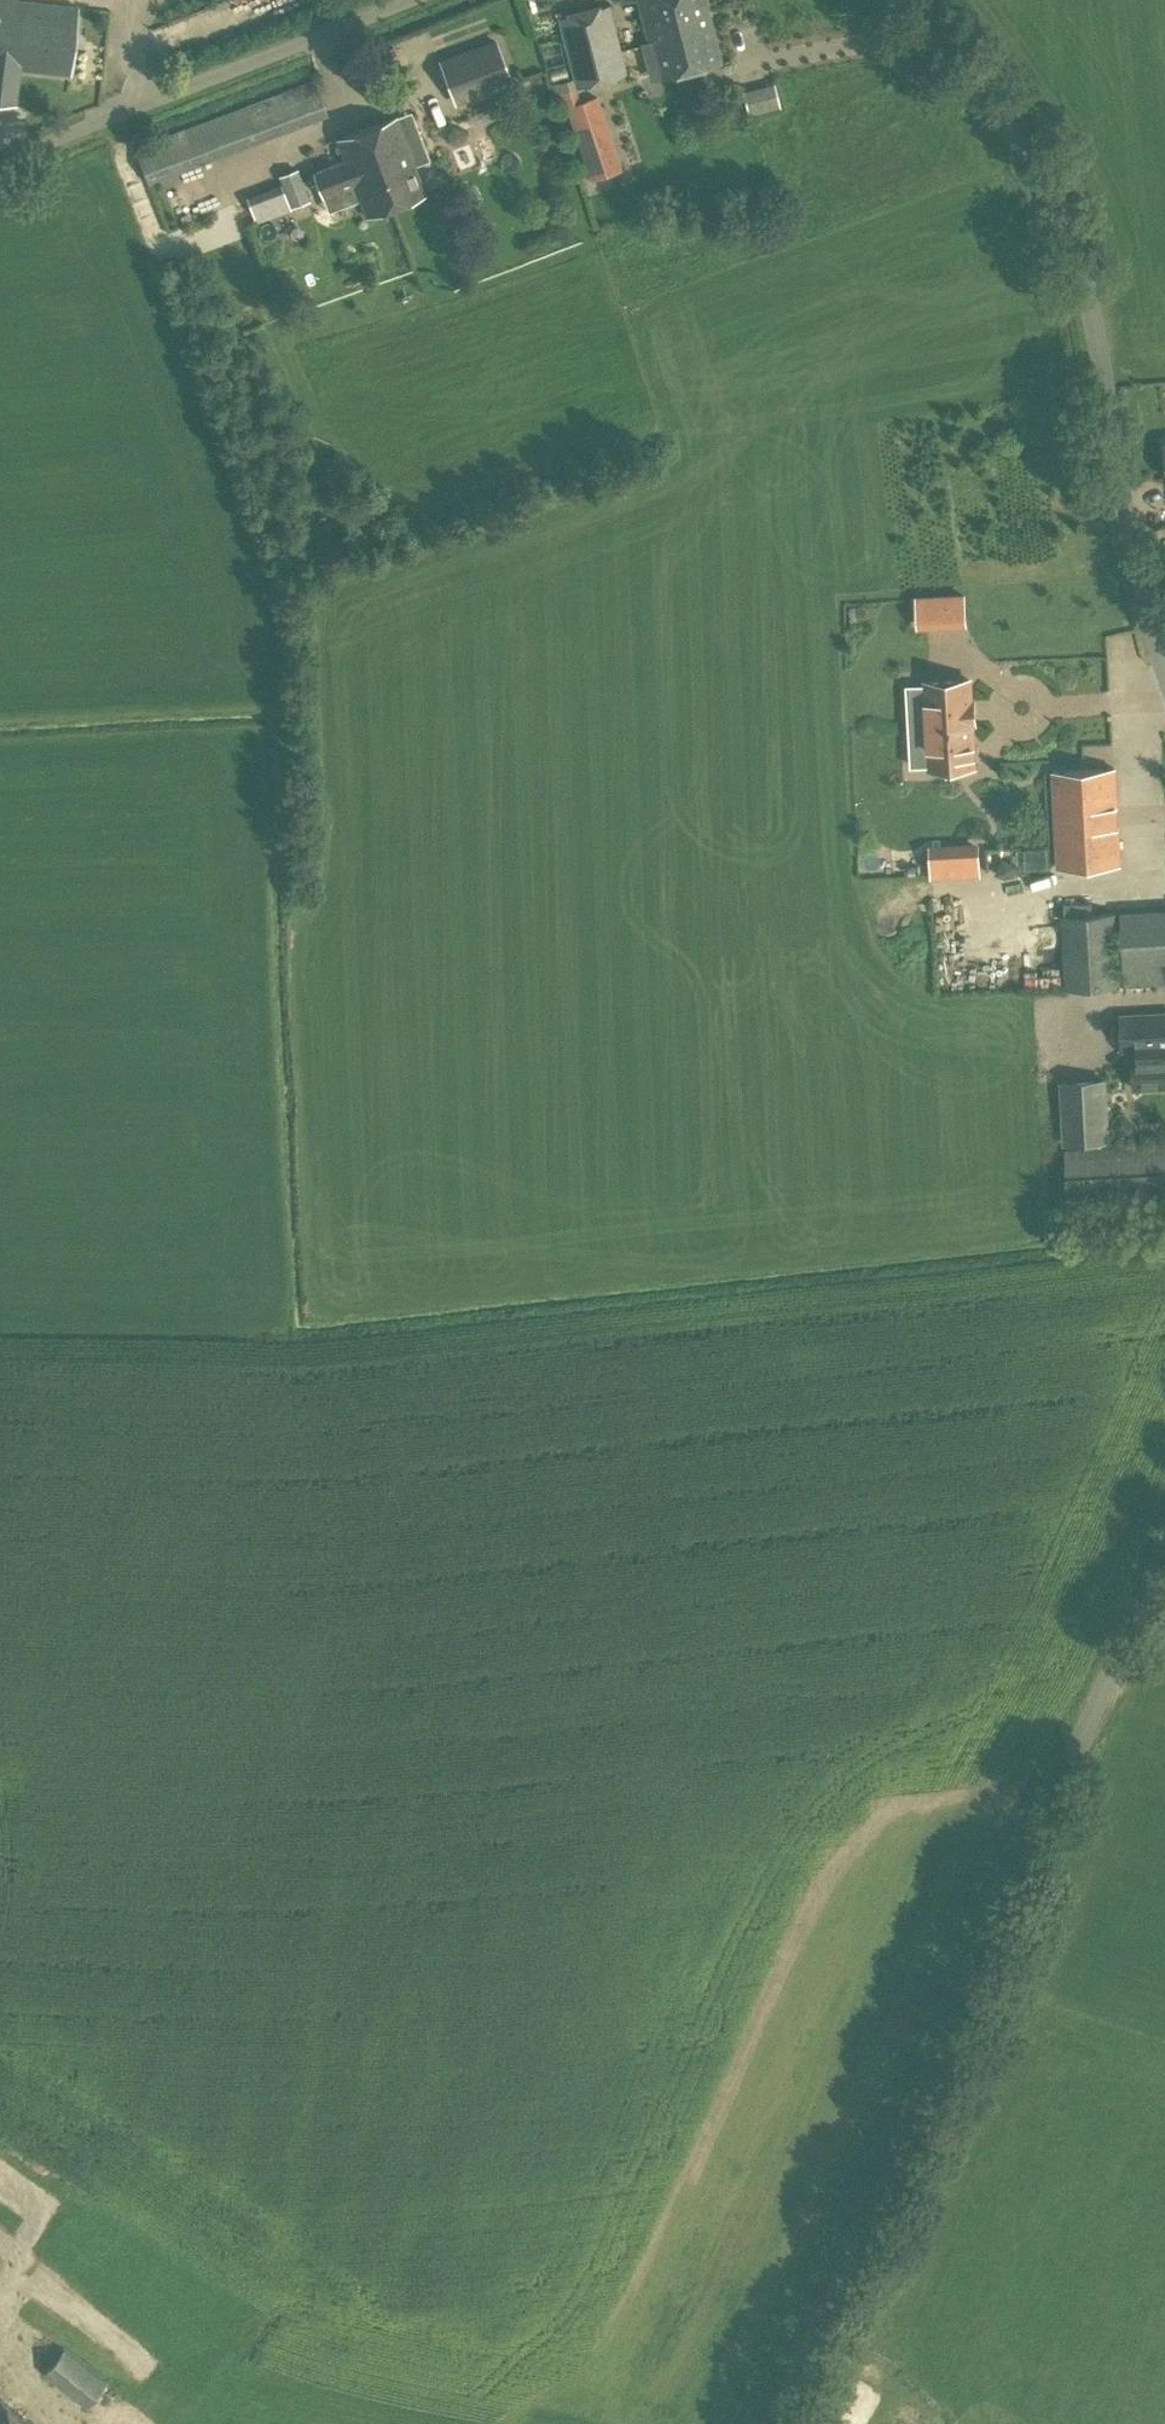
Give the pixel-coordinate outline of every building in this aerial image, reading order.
[(71,75),(79,7),(23,0),(0,0),(0,66),(71,75)] [(721,61),(708,10),(709,10),(707,0),(640,0),(650,41),(644,42),(652,75),(659,73),(660,76),(721,61)] [(580,99),(577,88),(618,77),(600,9),(558,19),(572,78),(556,81),(559,93),(561,93),(587,182),(622,171),(598,94),(580,99)] [(456,108),(513,87),(498,44),(441,66),(456,108)] [(136,149),(148,183),(328,115),(314,82),(136,149)] [(760,114),(792,105),(787,89),(755,99),(760,114)] [(426,193),(416,166),(431,161),(412,111),(396,115),(396,116),(336,139),(345,161),(314,172),(323,195),(334,191),(340,207),(360,199),(366,216),(426,193)] [(298,167),(278,174),(282,185),(246,198),(254,223),(256,222),(256,223),(291,210),(291,209),(291,208),(292,210),(310,202),(310,200),(298,167)] [(906,685),(911,766),(927,766),(928,770),(978,767),(973,676),(922,679),(923,684),(906,685)] [(1077,768),(1052,769),(1058,868),(1120,864),(1116,766),(1077,768)] [(932,877),(964,875),(962,845),(931,847),(932,877)] [(1015,864),(1000,858),(994,873),(1002,876),(1012,872),(1015,864)] [(1164,984),(1164,904),(1121,906),(1125,986),(1164,984)] [(1066,988),(1120,985),(1116,913),(1062,916),(1066,988)] [(1150,1011),(1121,1013),(1123,1044),(1139,1043),(1140,1068),(1134,1068),(1135,1088),(1164,1087),(1164,1029),(1151,1030),(1150,1011)] [(1062,1144),(1064,1144),(1111,1141),(1107,1076),(1059,1079),(1062,1144)] [(1131,1137),(1138,1129),(1137,1123),(1124,1111),(1119,1112),(1112,1120),(1113,1126),(1125,1137),(1131,1137)] [(1164,1201),(1164,1144),(1066,1149),(1069,1206),(1164,1201)] [(87,2408),(107,2381),(65,2347),(43,2373),(87,2408)] [(0,2397),(0,2423),(35,2423),(0,2397)]
